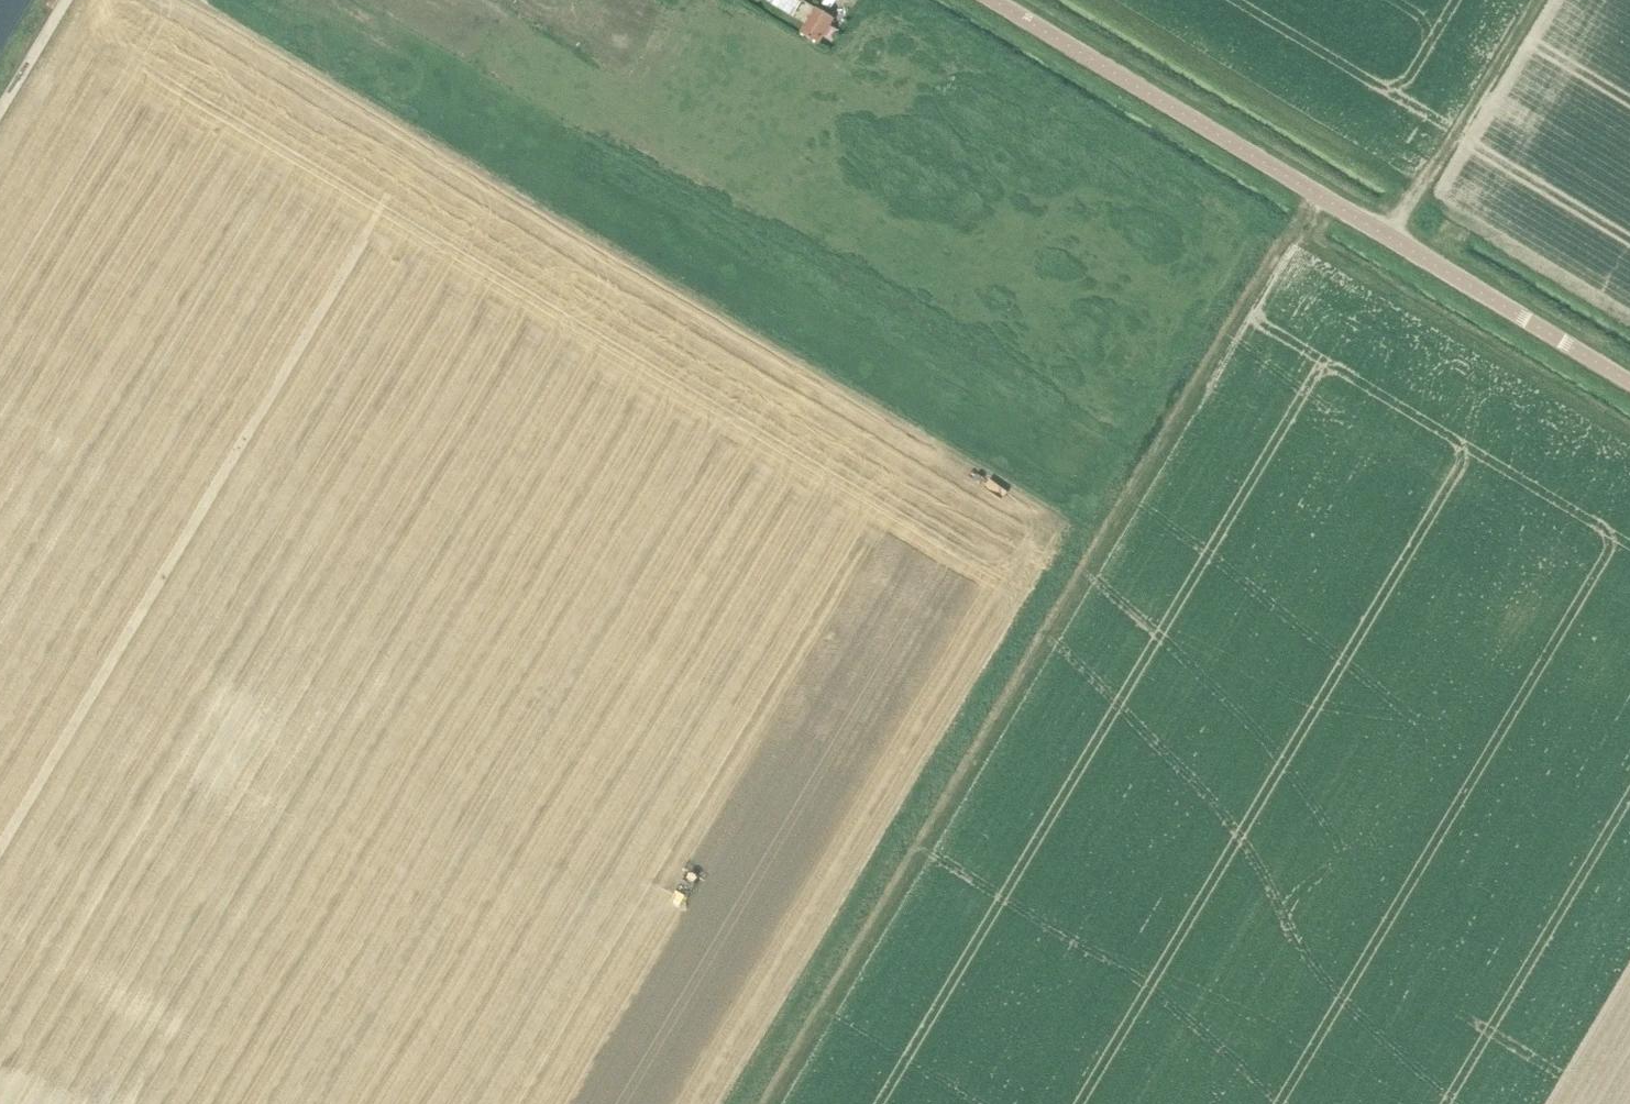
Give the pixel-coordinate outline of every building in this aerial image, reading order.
[(820,44),(836,19),(818,7),(802,33),(820,44)]
